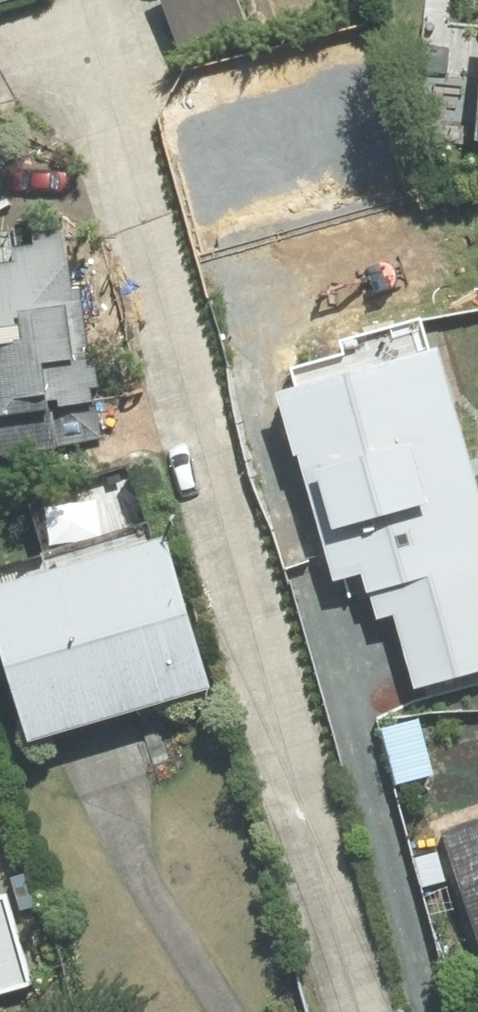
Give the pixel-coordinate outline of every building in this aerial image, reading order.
[(178,69),(247,41),(230,0),(150,0),(178,69)] [(469,25),(458,150),(477,151),(477,26),(469,25)] [(99,444),(76,296),(67,297),(56,232),(0,241),(0,460),(99,444)] [(427,354),(255,404),(270,454),(244,461),(265,530),(305,518),(323,580),(348,573),(376,667),(462,642),(451,603),(477,595),(477,525),(427,354)] [(10,751),(198,696),(148,525),(30,559),(37,581),(0,592),(0,716),(10,751)] [(434,837),(471,951),(477,948),(477,822),(434,837)] [(433,857),(410,862),(417,892),(440,886),(433,857)] [(33,988),(5,894),(0,896),(0,998),(33,988)]
